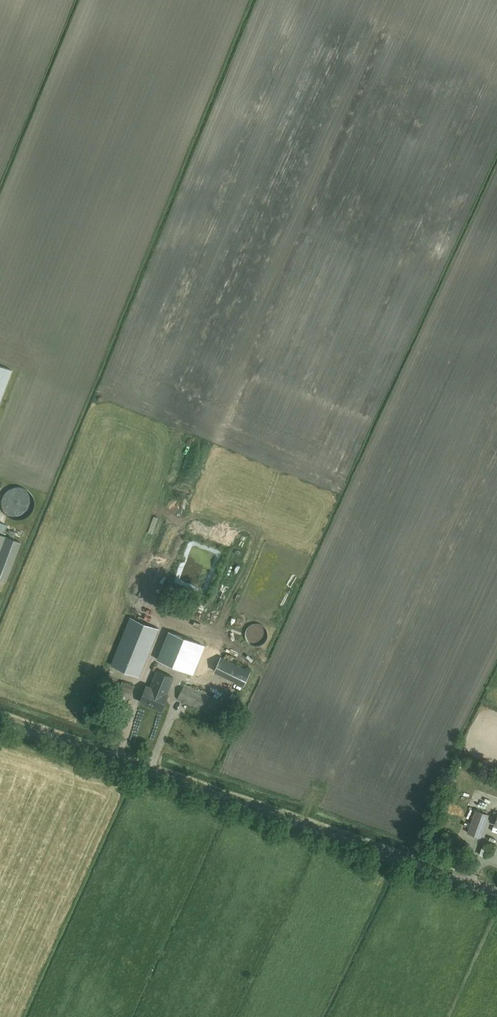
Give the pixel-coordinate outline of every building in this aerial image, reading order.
[(12,370),(0,365),(0,401),(12,370)] [(5,515),(9,518),(14,520),(20,520),(26,518),(30,514),(33,509),(33,503),(32,498),(29,493),(24,490),(19,488),(13,489),(8,491),(4,495),(1,500),(1,505),(2,510),(5,515)] [(5,581),(20,542),(0,534),(0,579),(5,581)] [(112,665),(140,676),(160,628),(132,616),(112,665)] [(169,632),(157,659),(190,673),(201,645),(169,632)] [(168,694),(167,694),(174,677),(157,670),(150,686),(147,684),(140,701),(162,710),(168,694)] [(132,694),(135,685),(122,681),(119,690),(132,694)] [(216,718),(223,702),(185,683),(177,699),(216,718)] [(476,809),(467,832),(481,837),(489,814),(476,809)]
